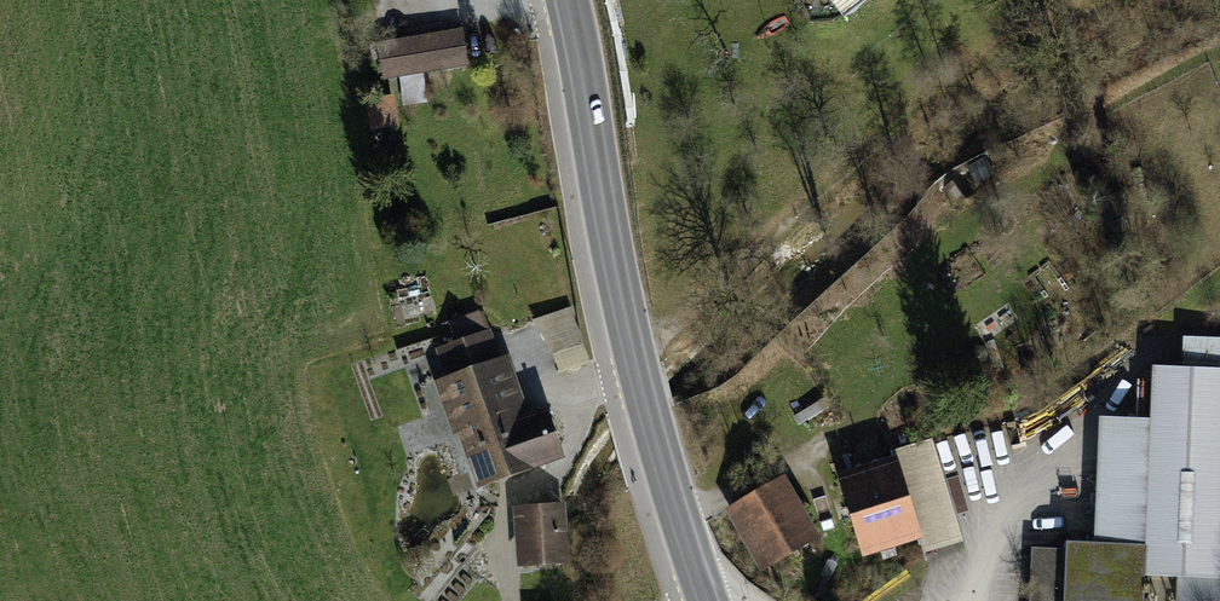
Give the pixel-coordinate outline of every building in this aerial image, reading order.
[(460,29),(379,43),(385,78),(466,65),(460,29)] [(370,125),(389,122),(385,98),(366,101),(370,125)] [(985,163),(972,170),(979,181),(992,174),(985,163)] [(975,192),(963,175),(942,189),(955,207),(975,192)] [(816,286),(825,294),(838,282),(830,273),(816,286)] [(486,333),(442,349),(452,378),(447,379),(484,481),(557,454),(543,415),(519,423),(486,333)] [(1182,367),(1219,368),(1219,338),(1183,336),(1182,367)] [(1182,367),(1153,366),(1151,418),(1146,544),(1094,542),(1066,541),(1066,548),(1031,547),(1029,600),(1143,600),(1144,592),(1149,593),(1150,584),(1144,584),(1144,574),(1177,576),(1176,600),(1219,600),(1219,368),(1182,367)] [(1099,416),(1094,542),(1146,544),(1151,418),(1099,416)] [(892,452),(895,462),(917,533),(919,542),(948,534),(921,444),(892,452)] [(864,470),(844,476),(853,506),(850,507),(853,515),(855,514),(865,549),(917,533),(895,462),(865,471),(864,470)] [(784,477),(728,509),(762,568),(818,535),(784,477)] [(558,510),(522,512),(525,559),(561,557),(558,510)]
